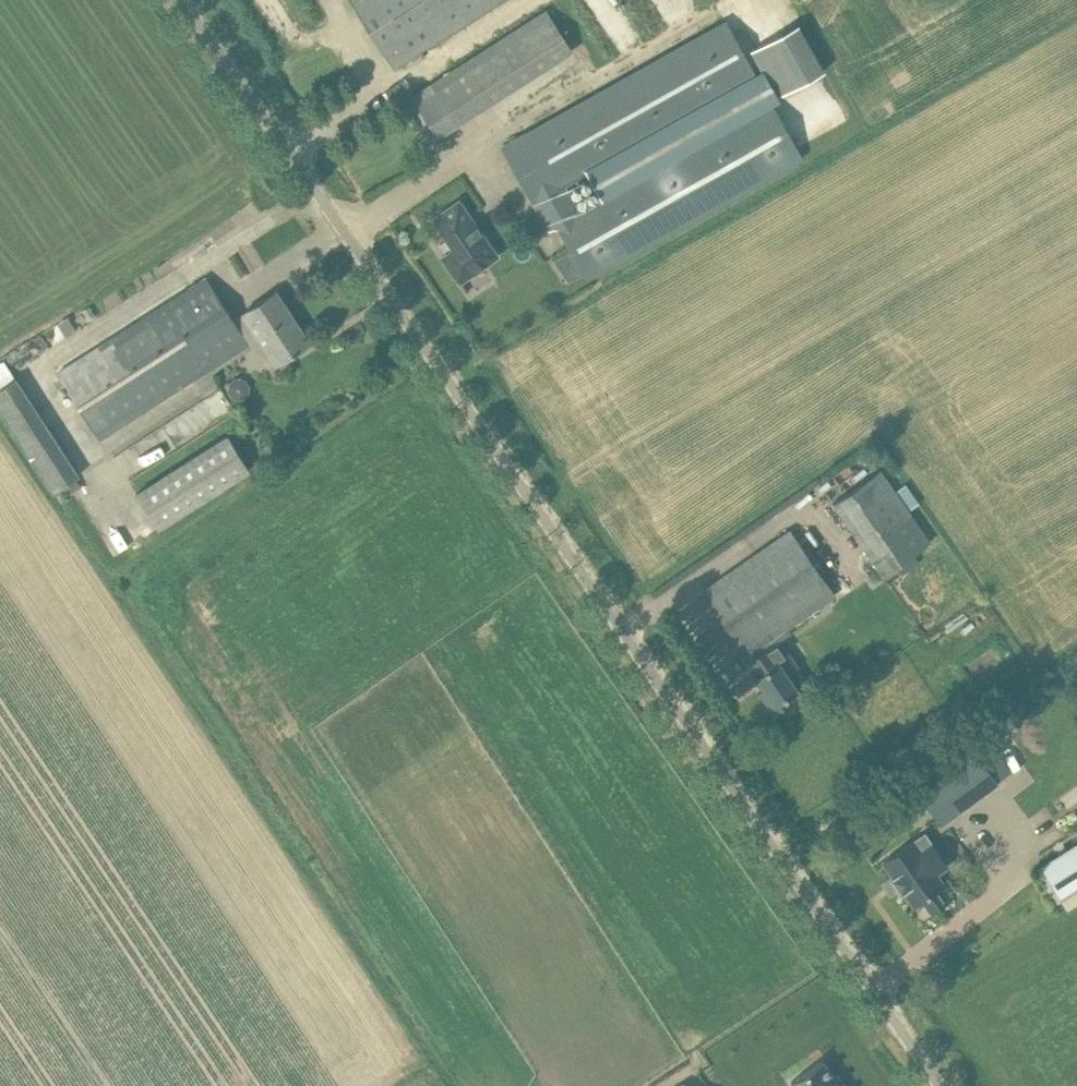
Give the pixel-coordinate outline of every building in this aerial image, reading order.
[(394,67),(498,0),(351,0),(394,67)] [(412,95),(438,136),(576,48),(548,3),(412,95)] [(548,228),(555,224),(586,277),(801,156),(726,22),(502,147),(548,228)] [(798,24),(752,49),(778,96),(823,70),(798,24)] [(496,255),(459,201),(434,218),(454,247),(442,256),(460,281),(496,255)] [(248,340),(205,275),(56,371),(99,437),(248,340)] [(276,290),(242,312),(276,364),(310,342),(276,290)] [(68,317),(58,323),(65,336),(75,330),(68,317)] [(15,375),(0,385),(0,406),(54,489),(78,473),(15,375)] [(250,469),(226,433),(135,491),(158,528),(250,469)] [(831,494),(871,573),(926,545),(886,466),(831,494)] [(790,632),(787,627),(834,594),(789,530),(703,590),(751,659),(752,659),(760,672),(754,676),(755,678),(755,677),(763,689),(758,692),(759,693),(760,693),(773,713),(774,714),(793,701),(792,700),(788,695),(798,688),(797,687),(788,674),(799,666),(798,665),(780,639),(790,632)] [(966,700),(958,705),(963,714),(964,714),(972,709),(966,700)] [(999,731),(991,719),(910,779),(939,819),(1011,767),(993,742),(1002,735),(999,731)] [(914,905),(923,898),(931,910),(956,894),(946,881),(943,883),(935,873),(947,865),(933,845),(929,847),(921,837),(914,842),(913,841),(884,861),(894,875),(891,877),(901,892),(904,890),(914,905)] [(1041,867),(1060,896),(1076,885),(1076,844),(1041,867)] [(791,1081),(794,1085),(840,1085),(823,1060),(791,1081)]
